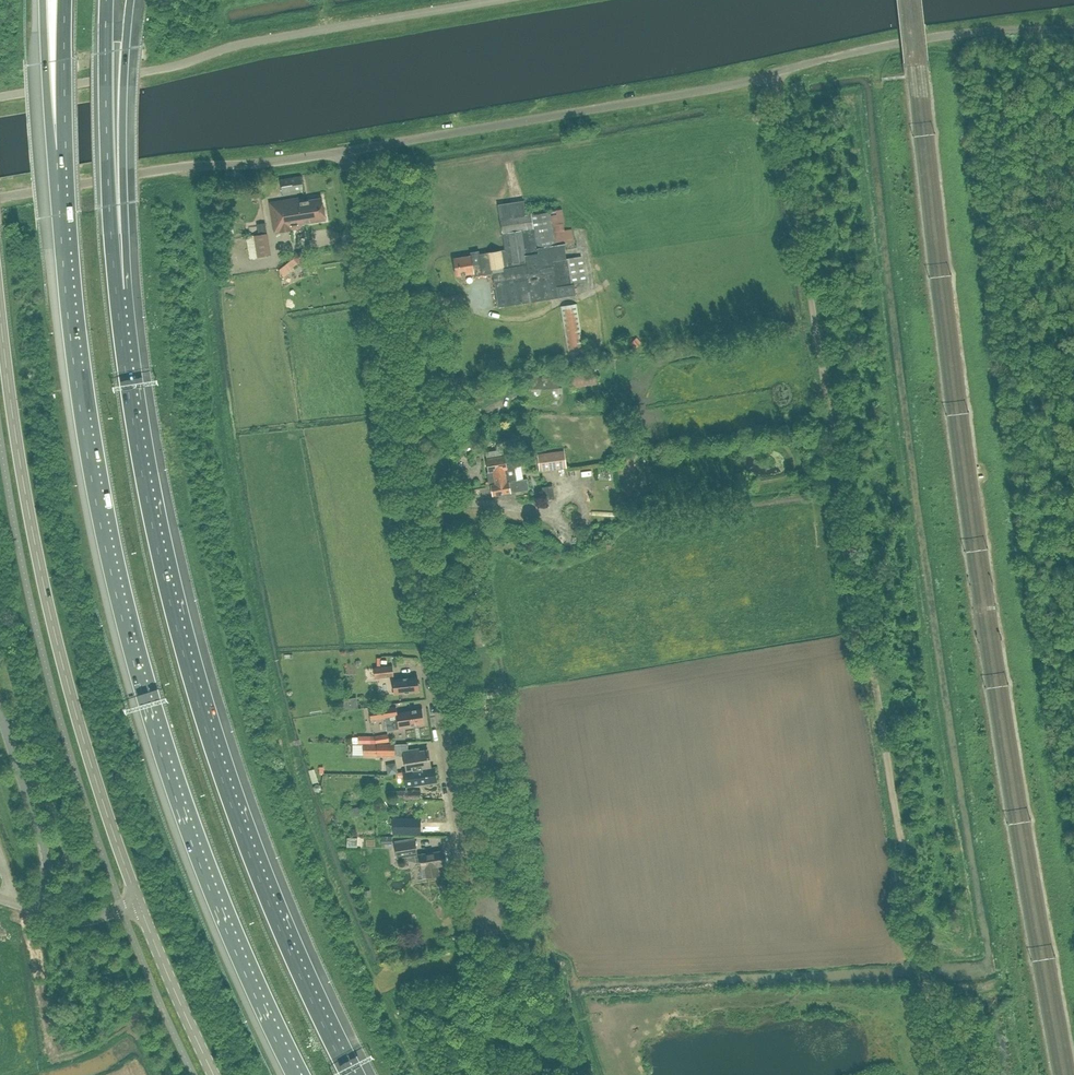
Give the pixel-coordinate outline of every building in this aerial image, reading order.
[(295,202),(294,198),(269,202),(274,232),(301,228),(300,223),(324,219),(321,198),(295,202)] [(470,255),(453,257),(456,275),(473,272),(474,275),(492,273),(498,306),(575,294),(574,283),(585,281),(580,256),(566,258),(563,243),(574,242),(571,229),(564,230),(563,224),(570,222),(568,211),(562,211),(562,210),(500,218),(504,249),(479,253),(479,250),(470,252),(470,255)] [(267,233),(253,235),(256,256),(270,254),(267,233)] [(560,306),(569,359),(585,357),(577,303),(560,306)] [(635,348),(641,343),(636,337),(630,342),(635,348)] [(489,485),(491,484),(499,483),(499,481),(503,480),(501,469),(506,468),(506,465),(505,463),(510,462),(508,448),(486,451),(489,470),(487,471),(489,485)] [(540,469),(566,464),(563,448),(537,453),(540,469)] [(499,483),(491,484),(492,495),(528,489),(526,478),(516,480),(513,463),(510,464),(506,465),(506,468),(501,469),(503,480),(499,481),(499,483)] [(543,500),(554,498),(552,485),(541,487),(543,500)] [(375,677),(393,676),(392,665),(374,667),(375,677)] [(417,682),(416,676),(393,678),(395,693),(418,691),(418,689),(419,687),(419,684),(417,682)] [(385,720),(386,730),(397,728),(397,726),(405,724),(405,725),(423,722),(421,709),(403,711),(403,712),(391,714),(392,719),(385,720)] [(389,740),(388,733),(374,735),(375,742),(389,740)] [(378,744),(358,744),(352,744),(351,754),(376,755),(394,755),(394,743),(378,743),(378,744)] [(406,771),(430,767),(427,749),(411,751),(410,749),(403,750),(406,771)] [(436,782),(434,767),(430,767),(406,771),(404,771),(395,772),(396,777),(404,776),(405,786),(436,782)] [(420,798),(420,790),(396,789),(396,798),(420,798)] [(420,818),(393,817),(393,834),(420,834),(420,818)] [(346,846),(357,847),(357,838),(346,838),(346,846)] [(397,858),(417,854),(415,838),(393,842),(397,858)] [(438,874),(437,865),(444,864),(442,850),(419,854),(421,868),(424,867),(426,876),(438,874)] [(397,1009),(401,1019),(408,1016),(404,1006),(397,1009)]
